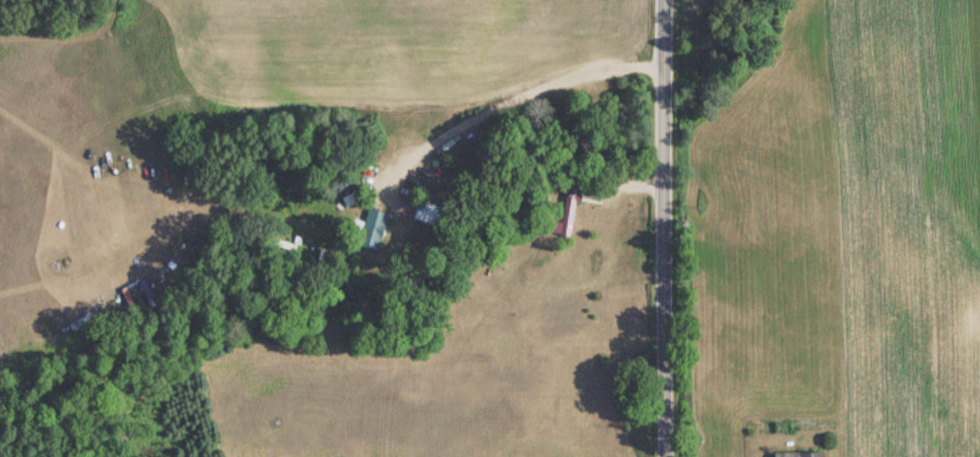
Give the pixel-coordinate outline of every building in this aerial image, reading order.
[(410,217),(436,226),(443,208),(416,198),(410,217)] [(377,243),(386,213),(366,207),(357,237),(377,243)]
